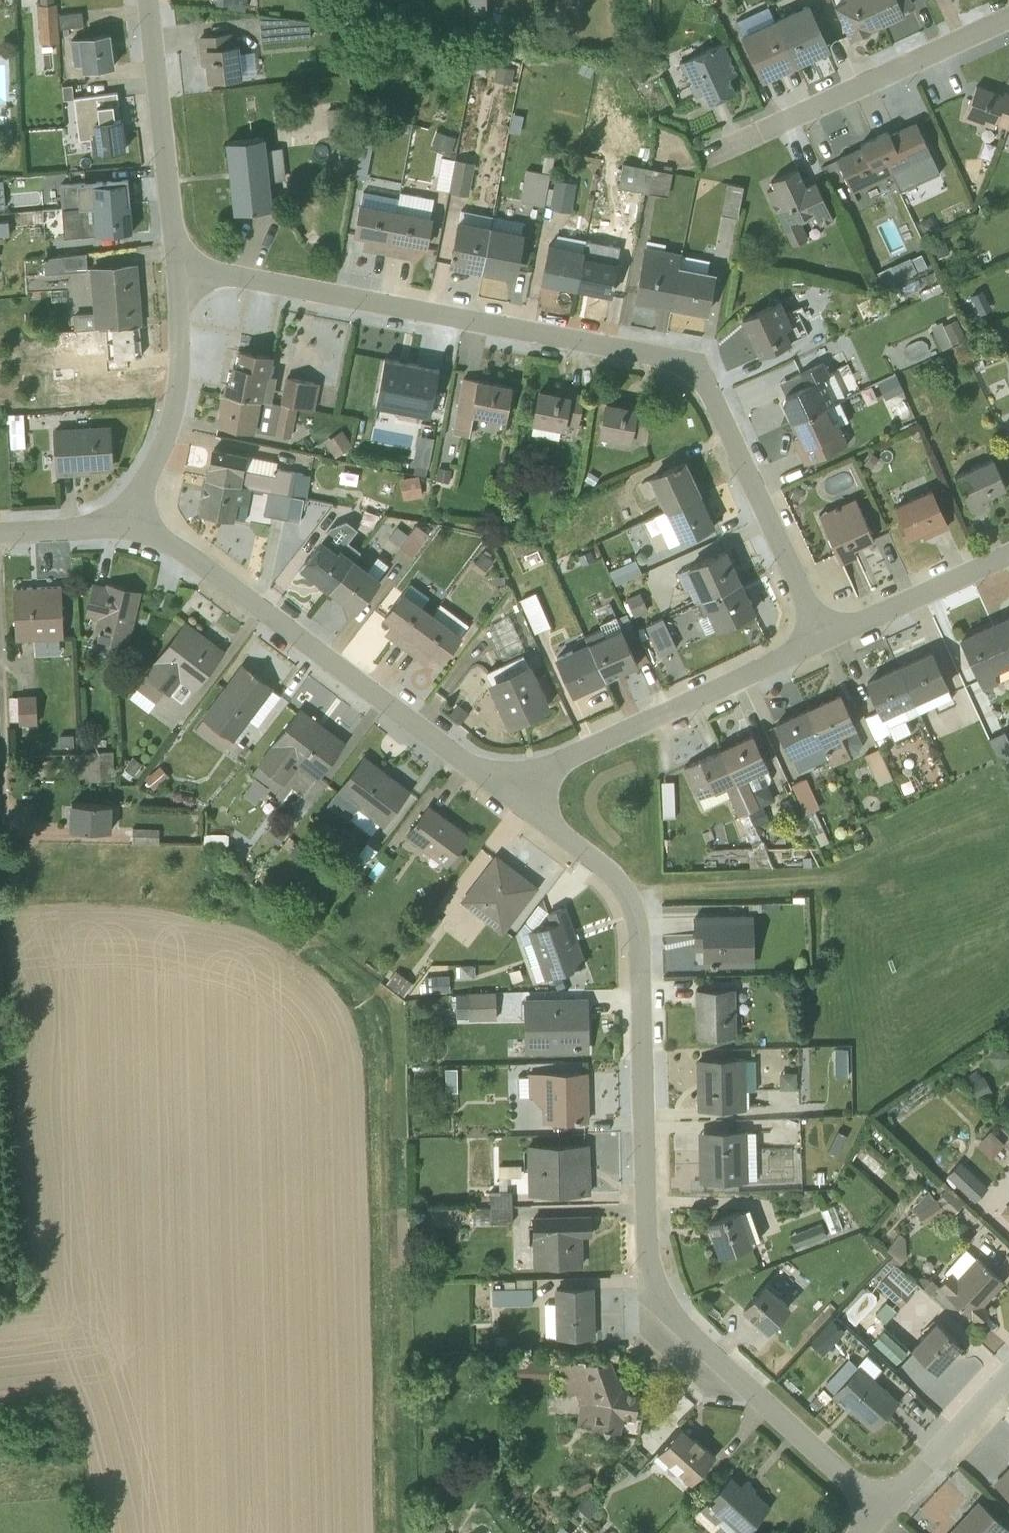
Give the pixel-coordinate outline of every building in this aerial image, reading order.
[(37,5),(40,43),(58,42),(56,4),(54,4),(53,0),(38,0),(39,5),(37,5)] [(246,0),(228,0),(227,8),(246,9),(246,0)] [(882,23),(871,0),(832,0),(834,3),(832,4),(849,39),(882,23)] [(882,23),(903,13),(901,8),(912,3),(911,0),(871,0),(882,23)] [(830,50),(808,3),(774,19),(796,65),(830,50)] [(742,33),(740,34),(761,81),(796,65),(774,19),(768,6),(736,21),(742,33)] [(83,25),(81,11),(58,14),(60,28),(83,25)] [(258,14),(261,41),(309,36),(308,21),(258,14)] [(82,71),(114,67),(110,33),(70,39),(69,40),(73,65),(80,64),(82,71)] [(231,35),(200,38),(203,63),(207,63),(209,80),(241,76),(255,75),(253,52),(239,53),(238,45),(231,45),(231,35)] [(722,42),(678,62),(694,97),(702,93),(708,104),(734,92),(728,77),(737,73),(722,42)] [(965,120),(977,125),(979,122),(992,127),(994,124),(1006,128),(1008,120),(1008,94),(1004,93),(1003,96),(975,86),(965,120)] [(116,93),(73,98),(78,140),(90,138),(92,157),(111,154),(111,152),(125,151),(121,118),(115,118),(113,105),(118,105),(116,93)] [(351,107),(326,110),(330,143),(355,140),(351,107)] [(887,130),(873,137),(890,174),(931,155),(916,122),(890,135),(887,130)] [(374,129),(363,127),(354,176),(365,178),(374,129)] [(455,138),(436,132),(430,149),(449,155),(455,138)] [(235,213),(270,209),(267,181),(284,178),(281,148),(265,150),(264,137),(227,142),(235,213)] [(836,158),(851,192),(890,174),(873,137),(859,143),(860,147),(836,158)] [(525,169),(520,201),(542,205),(552,149),(546,147),(541,172),(525,169)] [(474,163),(454,158),(448,191),(467,195),(474,163)] [(622,162),(617,186),(643,191),(647,167),(622,162)] [(667,195),(672,171),(647,167),(643,191),(667,195)] [(773,188),(766,191),(791,246),(807,239),(801,224),(814,218),(818,227),(833,221),(815,182),(803,187),(794,169),(770,180),(773,188)] [(569,212),(576,183),(575,183),(554,178),(552,188),(546,187),(543,203),(549,205),(549,208),(569,212)] [(129,203),(127,179),(61,184),(62,208),(129,203)] [(742,186),(727,182),(721,213),(736,216),(742,186)] [(361,203),(359,203),(352,236),(364,238),(362,250),(386,254),(397,198),(363,191),(361,203)] [(386,254),(412,259),(414,248),(425,249),(431,216),(430,216),(433,198),(400,192),(397,198),(386,254)] [(129,203),(62,208),(64,237),(131,232),(129,203)] [(457,219),(447,265),(481,272),(491,216),(461,209),(459,219),(457,219)] [(524,222),(491,216),(481,272),(514,278),(523,232),(522,232),(522,231),(524,222)] [(0,219),(0,232),(10,232),(10,219),(0,219)] [(575,290),(586,239),(558,234),(550,243),(547,242),(545,249),(544,248),(541,256),(544,257),(539,283),(575,290)] [(670,308),(681,252),(663,248),(664,243),(645,239),(644,244),(643,244),(632,301),(670,308)] [(617,248),(585,241),(575,290),(610,296),(617,262),(614,262),(617,248)] [(43,257),(45,273),(87,269),(85,253),(43,257)] [(708,261),(681,254),(670,308),(706,314),(707,314),(714,272),(706,270),(708,261)] [(141,324),(137,263),(89,267),(92,311),(72,313),(74,329),(141,324)] [(978,312),(992,306),(984,289),(970,296),(978,312)] [(741,319),(758,357),(790,343),(784,329),(790,326),(779,301),(741,319)] [(941,321),(930,327),(942,351),(967,339),(957,319),(943,326),(941,321)] [(105,358),(143,355),(141,324),(53,331),(52,331),(53,344),(57,345),(57,348),(60,348),(61,345),(64,345),(64,352),(76,351),(77,356),(104,353),(105,358)] [(271,373),(275,357),(258,354),(257,360),(251,359),(251,354),(249,352),(238,350),(235,365),(233,365),(231,372),(228,371),(224,392),(270,401),(276,374),(271,373)] [(438,367),(383,357),(375,405),(429,415),(438,367)] [(781,402),(790,421),(843,397),(833,373),(829,375),(823,362),(800,373),(779,382),(784,395),(781,402)] [(319,382),(284,376),(279,403),(314,410),(319,382)] [(462,377),(452,431),(468,434),(472,415),(505,420),(511,385),(462,377)] [(893,377),(877,385),(885,400),(900,392),(893,377)] [(533,424),(531,434),(558,439),(560,429),(564,430),(565,424),(577,426),(583,393),(565,390),(564,394),(537,389),(531,424),(533,424)] [(928,391),(910,399),(919,418),(936,411),(928,391)] [(224,392),(217,423),(290,436),(296,406),(224,392)] [(644,439),(650,406),(621,400),(620,401),(620,404),(604,401),(597,436),(630,443),(631,442),(632,437),(644,439)] [(838,425),(847,421),(838,400),(790,421),(796,436),(791,439),(803,464),(847,443),(840,430),(840,431),(834,431),(834,430),(840,429),(838,425)] [(26,444),(26,411),(11,411),(12,445),(26,444)] [(111,466),(108,426),(54,430),(57,474),(73,473),(73,474),(90,473),(90,468),(111,466)] [(352,445),(341,430),(324,441),(335,457),(352,445)] [(418,435),(412,464),(428,467),(433,438),(418,435)] [(207,478),(306,499),(311,475),(275,467),(277,461),(213,449),(207,478)] [(1005,488),(993,457),(953,475),(970,511),(984,504),(982,498),(1005,488)] [(700,494),(684,459),(648,476),(664,510),(700,494)] [(437,467),(434,479),(448,482),(450,470),(437,467)] [(589,471),(583,480),(594,487),(600,478),(589,471)] [(418,475),(399,479),(403,499),(422,496),(418,475)] [(207,478),(200,512),(232,518),(232,517),(244,520),(250,487),(207,478)] [(264,494),(261,515),(287,519),(287,521),(314,526),(320,509),(311,507),(312,500),(306,499),(253,488),(253,492),(264,494)] [(931,488),(893,505),(904,529),(900,530),(905,540),(921,533),(923,537),(947,527),(945,522),(946,521),(931,488)] [(714,526),(700,494),(664,510),(653,515),(668,547),(714,526)] [(855,498),(818,514),(840,562),(856,554),(853,548),(873,538),(855,498)] [(322,539),(299,568),(328,590),(353,557),(359,549),(348,541),(357,529),(345,520),(329,526),(320,537),(322,539)] [(415,524),(399,546),(413,556),(428,533),(415,524)] [(439,529),(430,542),(441,549),(449,536),(439,529)] [(481,552),(474,562),(485,571),(492,560),(488,557),(491,554),(485,549),(482,552),(481,552)] [(700,599),(739,581),(724,549),(685,567),(700,599)] [(328,590),(355,611),(380,578),(377,576),(388,563),(378,555),(367,568),(353,557),(328,590)] [(634,559),(609,571),(615,584),(641,572),(634,559)] [(105,582),(104,585),(92,581),(84,614),(97,617),(91,641),(102,643),(100,655),(111,658),(114,646),(127,649),(127,648),(141,591),(105,582)] [(752,611),(739,581),(700,599),(695,602),(708,631),(752,611)] [(404,592),(402,590),(381,617),(391,624),(384,634),(404,650),(432,613),(421,605),(428,596),(411,582),(404,592)] [(15,639),(63,637),(61,586),(13,588),(15,639)] [(519,599),(534,634),(550,627),(534,592),(519,599)] [(639,592),(625,599),(626,602),(623,603),(629,615),(632,614),(633,617),(647,610),(639,592)] [(404,650),(425,665),(432,654),(442,661),(468,624),(440,603),(404,650)] [(583,636),(605,680),(638,665),(626,640),(636,634),(626,613),(625,612),(615,617),(614,616),(599,623),(601,628),(583,636)] [(992,621),(1008,660),(1008,613),(992,621)] [(672,614),(662,618),(662,617),(645,625),(659,654),(675,646),(670,634),(679,630),(672,614)] [(508,616),(487,626),(502,660),(523,650),(508,616)] [(193,692),(224,649),(185,619),(142,674),(144,675),(135,687),(136,688),(129,697),(148,711),(164,690),(170,694),(171,694),(181,702),(190,690),(193,692)] [(992,621),(958,637),(982,688),(1008,676),(1008,660),(992,621)] [(586,642),(554,656),(572,696),(605,680),(586,642)] [(897,665),(919,713),(951,697),(946,687),(948,686),(932,649),(931,649),(897,665)] [(521,656),(486,672),(506,715),(510,723),(527,715),(546,706),(521,656)] [(257,725),(280,694),(272,688),(273,687),(241,662),(200,716),(233,740),(234,739),(237,741),(252,721),(257,725)] [(897,665),(864,680),(881,716),(883,716),(893,739),(910,732),(904,719),(918,711),(897,665)] [(839,692),(806,707),(829,757),(832,764),(850,756),(849,755),(857,751),(862,744),(855,728),(856,727),(839,692)] [(35,695),(18,696),(19,724),(37,723),(35,695)] [(252,772),(276,790),(282,782),(284,783),(296,768),(291,763),(293,761),(317,779),(345,741),(299,706),(256,762),(258,764),(252,772)] [(798,771),(829,757),(806,707),(772,722),(789,758),(791,757),(798,771)] [(987,738),(998,760),(1008,755),(1008,742),(1004,730),(989,737),(987,738)] [(752,733),(751,733),(720,749),(754,826),(769,820),(762,805),(774,799),(767,783),(768,782),(770,776),(766,768),(768,767),(752,733)] [(892,778),(878,747),(862,754),(876,784),(892,778)] [(762,847),(754,826),(720,749),(684,766),(703,808),(728,796),(752,847),(762,847)] [(115,781),(115,780),(114,751),(74,753),(75,781),(115,781)] [(364,754),(326,803),(348,820),(349,818),(370,834),(379,823),(382,825),(410,789),(364,754)] [(124,769),(121,772),(129,779),(132,775),(133,775),(142,763),(132,756),(123,768),(124,769)] [(169,776),(160,765),(145,777),(153,788),(169,776)] [(790,783),(818,846),(827,842),(813,809),(819,807),(805,776),(790,783)] [(267,786),(255,778),(244,793),(255,802),(267,786)] [(673,781),(661,781),(662,817),(674,816),(673,781)] [(111,830),(112,804),(71,803),(71,829),(111,830)] [(470,834),(427,803),(404,836),(446,866),(448,863),(455,868),(464,856),(457,851),(470,834)] [(158,842),(159,829),(133,827),(132,841),(158,842)] [(228,833),(205,833),(205,843),(228,844),(228,833)] [(298,842),(288,853),(302,864),(311,852),(298,842)] [(367,842),(354,859),(363,866),(377,850),(367,842)] [(749,867),(771,866),(762,847),(706,848),(706,857),(738,856),(739,861),(748,861),(749,867)] [(459,900),(502,934),(539,886),(495,853),(459,900)] [(534,982),(586,965),(565,906),(545,912),(549,923),(527,931),(527,933),(518,936),(534,982)] [(752,916),(694,917),(695,936),(703,936),(705,964),(753,962),(752,916)] [(473,965),(460,965),(460,979),(474,978),(474,976),(477,976),(477,966),(473,965)] [(395,969),(386,982),(403,996),(413,983),(395,969)] [(449,976),(424,976),(425,994),(449,993),(449,976)] [(694,988),(695,1036),(736,1035),(734,987),(694,988)] [(468,993),(469,1019),(496,1018),(495,991),(468,993)] [(587,997),(523,998),(524,1053),(588,1051),(587,997)] [(837,1074),(849,1074),(850,1047),(837,1047),(837,1074)] [(695,1059),(696,1110),(745,1109),(746,1106),(751,1106),(751,1090),(755,1089),(754,1060),(744,1060),(744,1057),(695,1059)] [(455,1069),(445,1070),(446,1092),(456,1092),(455,1069)] [(543,1123),(588,1121),(587,1071),(527,1073),(527,1077),(519,1077),(519,1097),(532,1097),(542,1110),(543,1123)] [(697,1131),(698,1182),(747,1181),(747,1179),(756,1179),(754,1131),(746,1131),(746,1129),(697,1131)] [(1004,1144),(990,1130),(976,1144),(990,1157),(1004,1144)] [(526,1145),(527,1195),(590,1193),(588,1144),(526,1145)] [(974,1201),(987,1186),(960,1159),(945,1175),(974,1201)] [(962,1204),(947,1188),(937,1198),(952,1214),(962,1204)] [(511,1191),(489,1191),(490,1207),(511,1206),(511,1191)] [(927,1191),(914,1207),(924,1223),(944,1210),(935,1198),(933,1199),(927,1191)] [(1008,1219),(1008,1200),(1000,1211),(1008,1219)] [(511,1206),(471,1207),(472,1224),(512,1222),(511,1206)] [(706,1221),(718,1256),(752,1244),(752,1242),(759,1239),(748,1208),(741,1211),(740,1209),(706,1221)] [(531,1216),(532,1267),(582,1266),(582,1236),(591,1236),(590,1215),(531,1216)] [(822,1224),(789,1237),(793,1248),(826,1236),(822,1224)] [(904,1238),(899,1233),(886,1249),(892,1254),(888,1258),(898,1266),(906,1257),(904,1238)] [(923,1287),(929,1293),(937,1286),(977,1322),(989,1309),(983,1303),(1004,1281),(976,1255),(974,1257),(965,1249),(944,1272),(947,1274),(938,1285),(937,1285),(930,1279),(923,1287)] [(876,1285),(899,1306),(908,1296),(906,1294),(916,1284),(888,1258),(872,1274),(879,1281),(876,1285)] [(491,1289),(492,1305),(532,1304),(532,1280),(517,1281),(516,1288),(514,1288),(513,1282),(504,1282),(504,1288),(491,1289)] [(790,1307),(765,1283),(741,1308),(768,1332),(790,1307)] [(836,1312),(854,1330),(856,1327),(855,1324),(876,1302),(876,1297),(866,1287),(863,1288),(861,1286),(836,1312)] [(555,1338),(594,1337),(593,1287),(553,1288),(554,1303),(543,1304),(545,1338),(555,1338)] [(895,1310),(885,1302),(875,1313),(885,1322),(895,1310)] [(843,1330),(831,1319),(810,1342),(823,1353),(843,1330)] [(962,1344),(935,1320),(910,1347),(937,1371),(962,1344)] [(906,1353),(883,1331),(873,1342),(896,1364),(906,1353)] [(896,1401),(848,1357),(824,1382),(872,1427),(896,1401)] [(584,1360),(555,1361),(568,1395),(575,1393),(579,1403),(576,1425),(619,1432),(622,1417),(635,1419),(640,1390),(620,1387),(619,1383),(623,1382),(621,1376),(616,1376),(610,1359),(598,1364),(596,1360),(584,1364),(584,1360)] [(517,1373),(551,1374),(552,1361),(517,1360),(517,1373)] [(58,1411),(42,1412),(42,1422),(58,1421),(58,1411)] [(680,1427),(657,1453),(669,1464),(667,1466),(676,1474),(678,1472),(690,1482),(715,1455),(693,1435),(691,1437),(680,1427)] [(992,1482),(1008,1498),(1008,1464),(992,1482)] [(714,1522),(716,1521),(731,1532),(744,1532),(769,1506),(743,1482),(739,1485),(730,1476),(699,1509),(714,1522)] [(950,1477),(920,1509),(940,1528),(970,1496),(950,1477)] [(1007,1528),(1008,1527),(978,1498),(977,1498),(945,1532),(1008,1532),(1008,1530),(1007,1528)]
